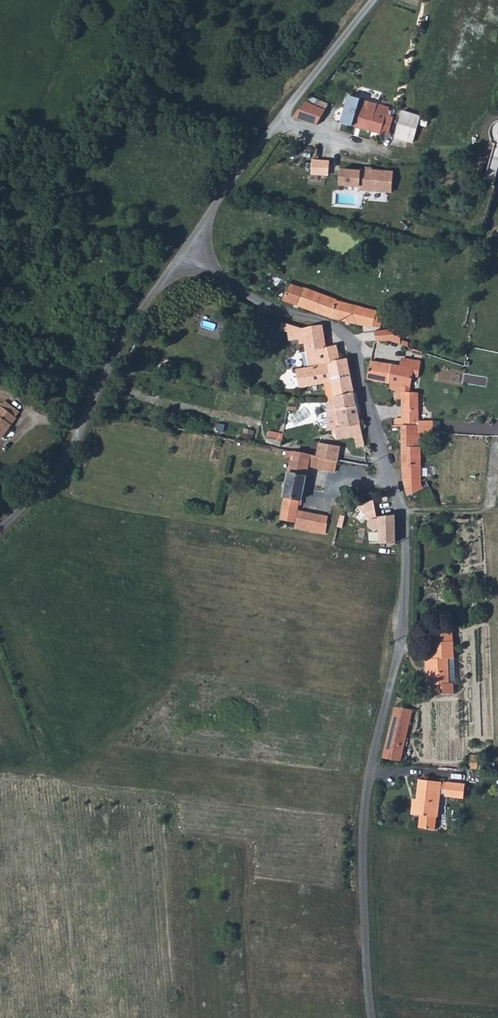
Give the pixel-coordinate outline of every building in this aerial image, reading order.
[(389,107),(349,96),(341,123),(380,135),(381,131),(389,133),(394,118),(393,117),(393,115),(393,113),(392,111),(388,109),(389,107)] [(315,106),(305,102),(294,118),(316,125),(318,123),(326,111),(315,106)] [(393,138),(413,144),(420,117),(401,111),(393,138)] [(496,120),(493,121),(491,125),(489,129),(488,134),(488,138),(490,143),(492,145),(494,147),(494,149),(482,188),(493,191),(495,185),(497,185),(497,119),(496,120)] [(315,159),(313,176),(330,177),(332,161),(315,159)] [(359,180),(359,190),(391,192),(393,172),(360,170),(359,180)] [(372,326),(379,326),(382,312),(350,304),(335,300),(335,298),(309,289),(301,286),(301,287),(286,283),(285,288),(281,300),(293,304),(313,311),(332,318),(348,322),(358,324),(372,326)] [(300,327),(306,358),(307,366),(294,368),(298,387),(320,382),(329,380),(333,396),(353,392),(348,368),(346,358),(339,359),(337,352),(335,345),(334,344),(325,346),(322,334),(320,324),(303,327),(300,327)] [(375,341),(387,340),(383,330),(372,330),(375,341)] [(365,378),(374,380),(408,387),(412,375),(417,376),(419,369),(392,363),(381,362),(370,360),(369,361),(365,378)] [(432,432),(431,421),(431,420),(417,421),(416,410),(418,410),(416,391),(402,392),(399,392),(399,399),(400,416),(394,417),(394,424),(400,424),(418,424),(418,432),(422,432),(432,432)] [(328,400),(327,401),(326,402),(325,404),(326,414),(325,415),(326,426),(326,429),(335,428),(336,438),(353,436),(356,447),(364,445),(362,434),(359,423),(353,392),(333,396),(334,399),(328,400)] [(9,420),(0,414),(0,443),(9,430),(14,423),(9,420)] [(405,495),(407,495),(420,489),(419,474),(418,446),(418,436),(422,435),(422,432),(418,432),(418,424),(400,424),(400,437),(400,450),(401,474),(401,478),(405,495)] [(317,441),(315,455),(329,458),(334,459),(337,459),(340,446),(317,441)] [(307,454),(285,450),(285,451),(284,455),(290,456),(288,471),(287,471),(285,480),(283,496),(280,512),(297,515),(299,499),(301,500),(302,495),(303,491),(308,464),(320,467),(327,468),(329,458),(315,455),(307,454)] [(379,542),(395,542),(394,513),(390,514),(387,503),(381,505),(375,507),(372,499),(358,506),(351,514),(354,516),(352,520),(341,517),(339,523),(350,526),(350,532),(360,531),(364,536),(367,537),(371,538),(375,538),(379,537),(379,542)] [(299,510),(296,527),(324,533),(328,516),(299,510)] [(297,515),(280,512),(279,518),(295,521),(297,515)] [(426,657),(426,683),(447,682),(446,657),(452,656),(451,638),(450,630),(430,631),(430,641),(428,641),(429,649),(429,657),(426,657)] [(393,706),(381,756),(399,759),(411,709),(393,706)] [(454,753),(446,752),(445,764),(453,765),(454,753)] [(417,814),(416,826),(432,827),(433,816),(435,816),(437,793),(443,793),(443,795),(461,797),(463,783),(444,781),(443,787),(438,786),(438,781),(417,778),(416,790),(414,802),(411,802),(409,813),(417,814)]
